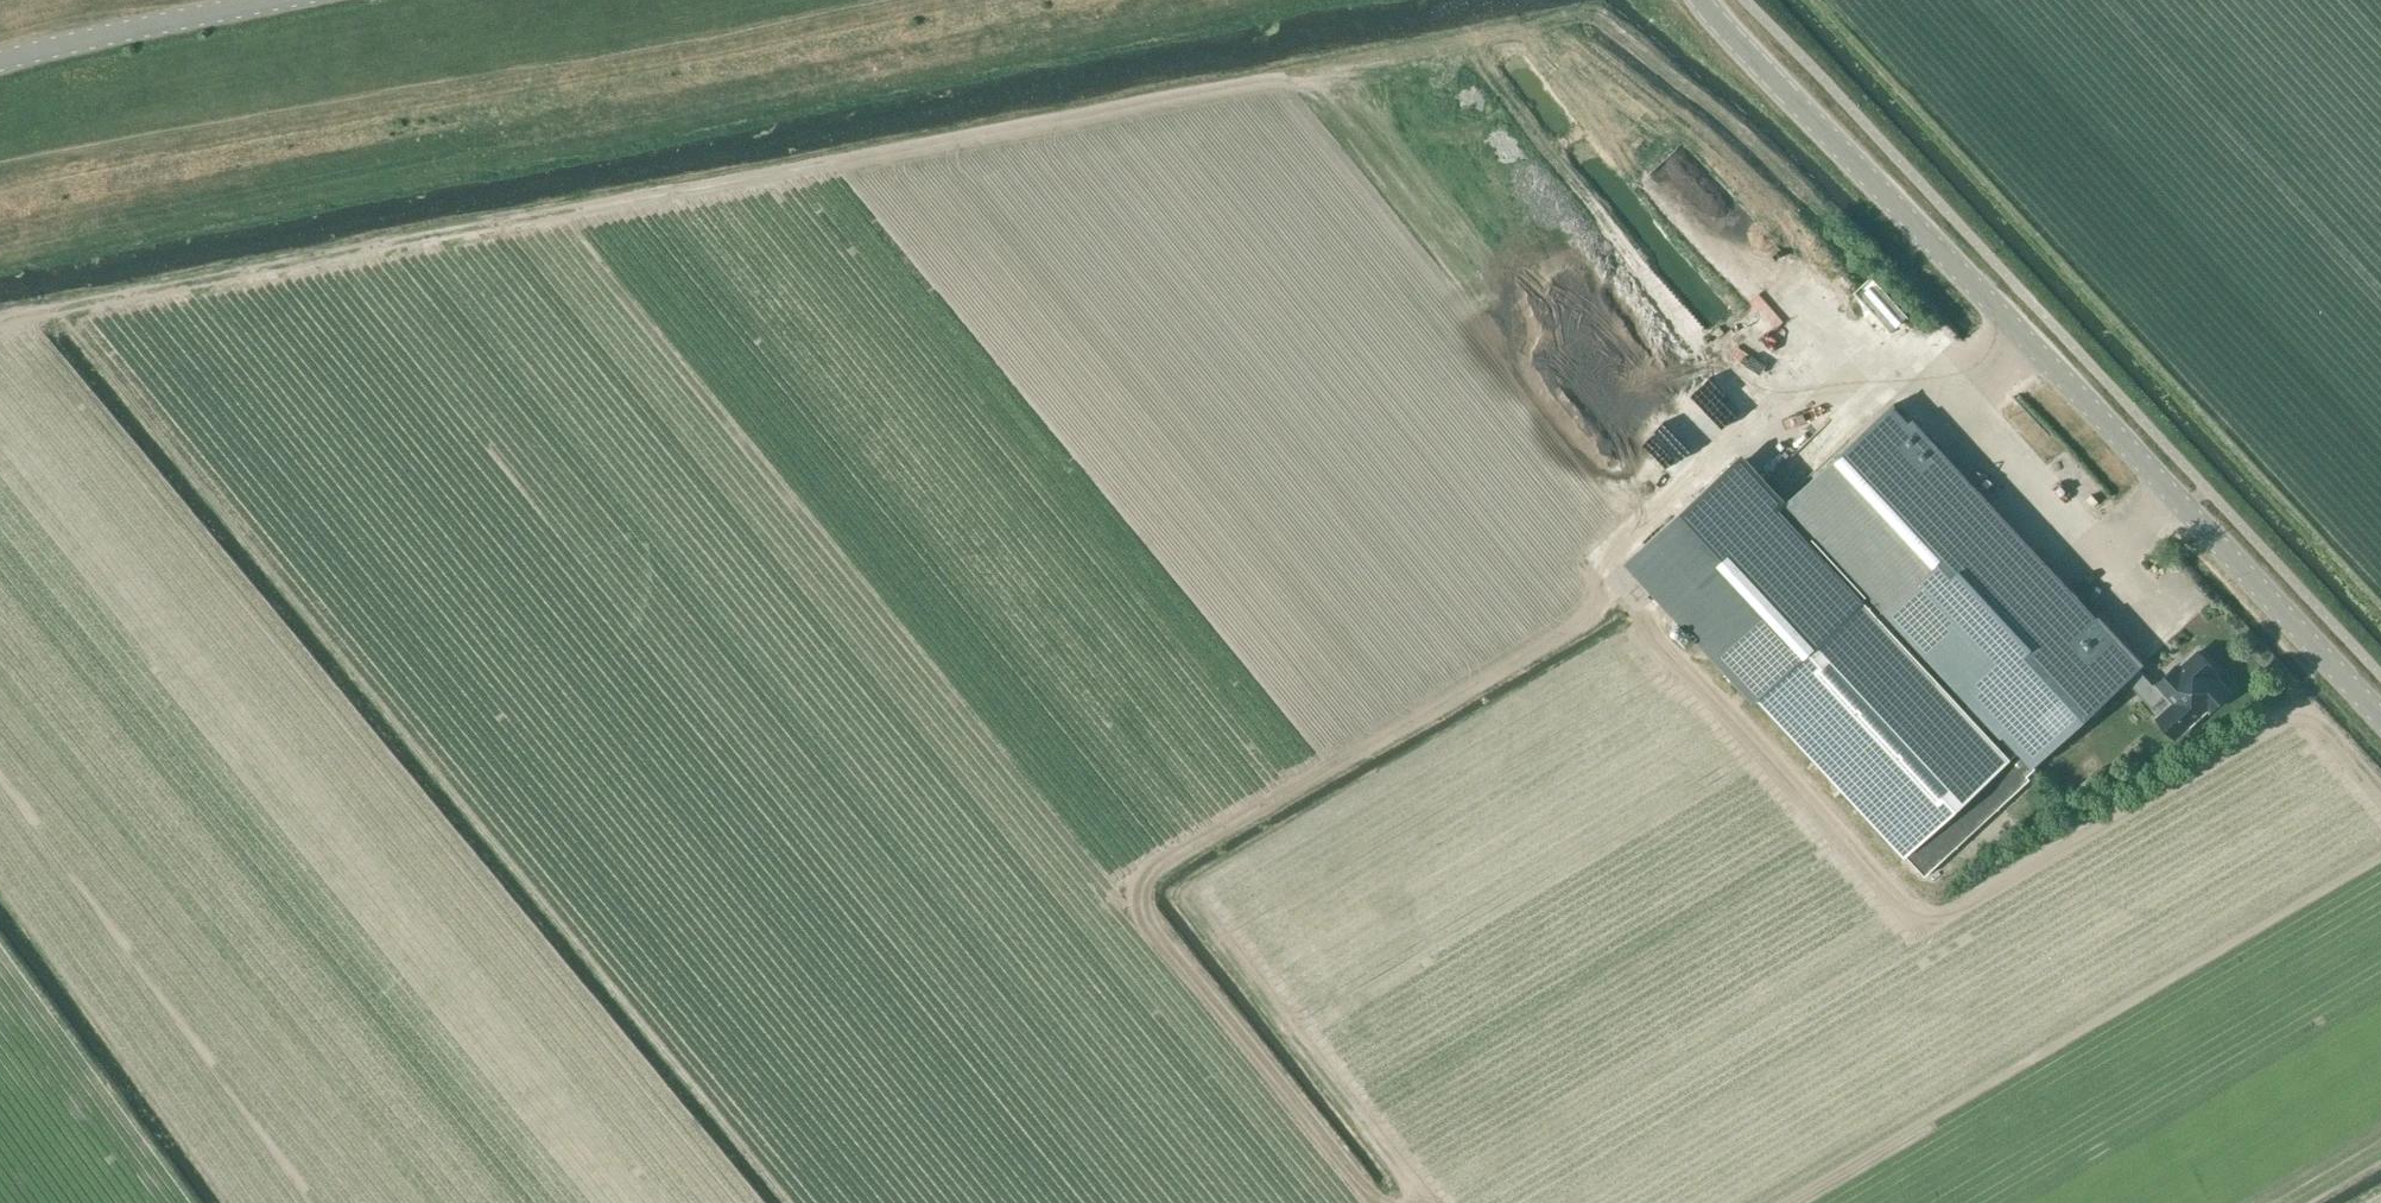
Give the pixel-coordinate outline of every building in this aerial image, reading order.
[(1776,364),(1787,353),(1798,364),(1831,332),(1838,339),(1849,329),(1877,356),(1885,347),(1914,376),(1960,330),(1946,317),(1931,332),(1900,301),(1880,322),(1849,292),(1823,318),(1805,301),(1787,319),(1773,305),(1715,363),(1740,388),(1769,358),(1776,364)] [(1740,458),(1631,560),(1760,699),(1906,856),(1926,878),(2032,780),(2025,773),(2032,766),(2126,679),(2152,707),(2168,692),(2176,701),(2173,705),(2159,717),(2175,735),(2189,722),(2209,704),(2212,708),(2230,691),(2212,672),(2215,669),(2199,651),(2179,669),(2176,665),(2158,682),(2160,684),(2157,687),(2139,667),(2144,662),(2100,614),(2094,620),(2076,601),(2079,598),(2073,591),(2070,594),(1894,404),(1894,403),(1789,501),(1784,505),(1740,458)]
